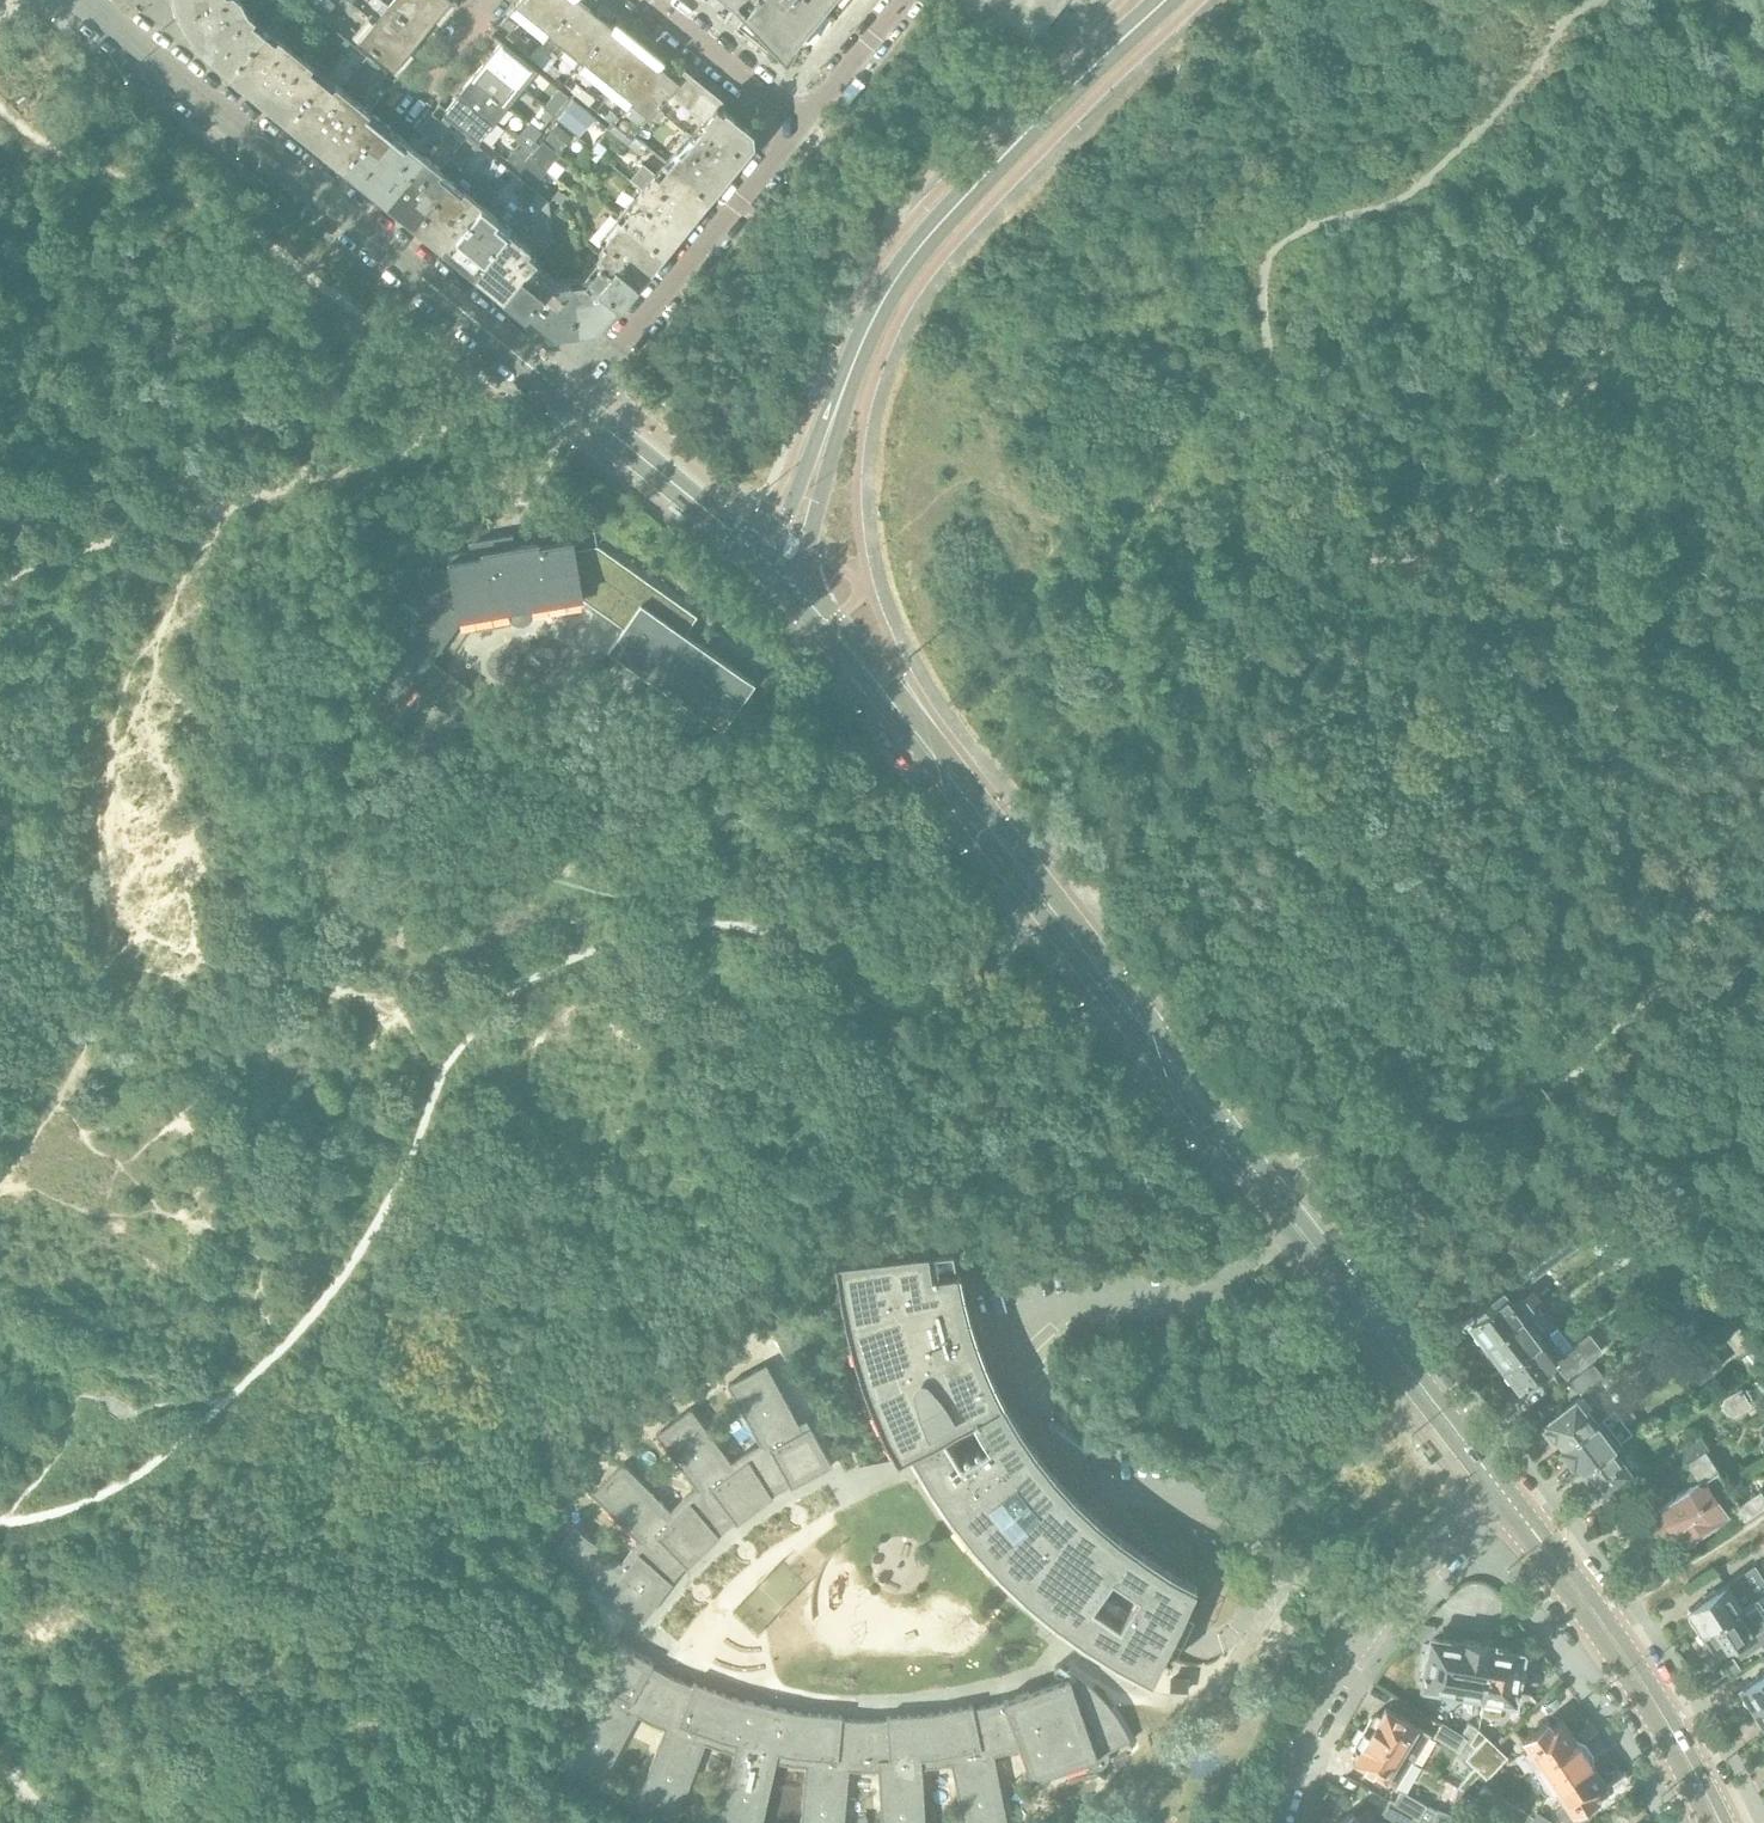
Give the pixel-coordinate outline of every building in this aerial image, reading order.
[(246,6),(243,0),(177,0),(182,17),(190,30),(195,38),(205,49),(204,50),(229,71),(229,70),(230,71),(229,71),(231,72),(264,31),(256,24),(258,21),(249,13),(246,6)] [(336,5),(330,0),(328,0),(321,8),(328,14),(336,5)] [(389,6),(382,0),(378,0),(374,6),(383,13),(375,22),(409,50),(423,33),(389,6)] [(415,0),(393,0),(389,6),(423,33),(436,17),(415,0)] [(448,0),(415,0),(436,17),(449,1),(448,0)] [(547,0),(521,0),(516,6),(531,19),(547,0)] [(578,1),(577,0),(547,0),(531,19),(550,35),(578,1)] [(834,0),(722,0),(746,19),(747,17),(788,62),(796,47),(834,0)] [(1006,44),(1020,27),(1034,39),(1066,0),(952,0),(1006,44)] [(567,48),(594,14),(578,1),(550,35),(567,48)] [(583,61),(611,28),(594,14),(567,48),(583,61)] [(516,26),(506,18),(501,24),(510,33),(516,26)] [(409,50),(375,22),(361,40),(395,67),(409,50)] [(599,75),(627,41),(611,28),(583,61),(599,75)] [(311,64),(296,51),(281,40),(279,42),(264,31),(231,72),(289,120),(323,79),(309,67),(311,64)] [(353,43),(338,31),(331,41),(346,52),(353,43)] [(528,44),(518,36),(512,43),(522,51),(528,44)] [(616,88),(644,55),(627,41),(599,75),(616,88)] [(535,71),(501,43),(487,60),(521,88),(535,71)] [(368,55),(354,72),(366,82),(380,66),(380,65),(368,55)] [(633,102),(661,69),(644,55),(616,88),(633,102)] [(521,88),(487,60),(474,76),(508,104),(521,88)] [(561,71),(553,64),(547,70),(556,78),(561,71)] [(665,100),(671,92),(678,83),(661,69),(633,102),(650,117),(665,100)] [(709,93),(685,73),(678,83),(671,92),(665,100),(678,111),(684,103),(694,111),(709,93)] [(388,88),(396,79),(389,74),(381,83),(388,88)] [(508,104),(474,76),(460,94),(494,121),(508,104)] [(383,122),(353,98),(340,87),(337,90),(323,79),(289,120),(346,167),(383,122)] [(580,97),(585,91),(577,84),(572,91),(580,97)] [(595,99),(585,91),(580,97),(590,106),(595,99)] [(708,197),(752,143),(751,133),(718,106),(721,103),(709,93),(694,111),(707,123),(672,166),(708,197)] [(494,121),(460,94),(447,109),(481,137),(494,121)] [(547,123),(562,105),(556,100),(540,118),(547,123)] [(577,135),(593,116),(593,115),(574,100),(558,119),(577,135)] [(619,118),(610,111),(604,118),(614,126),(619,118)] [(450,183),(479,146),(480,145),(469,135),(440,170),(408,143),(383,122),(346,167),(418,225),(451,184),(450,183)] [(535,141),(543,132),(531,122),(516,139),(520,143),(533,153),(540,145),(535,141)] [(560,153),(573,137),(558,124),(545,140),(560,153)] [(546,170),(559,155),(543,141),(540,145),(533,153),(530,157),(546,170)] [(607,149),(598,142),(593,148),(601,155),(607,149)] [(519,169),(530,157),(533,153),(520,143),(507,159),(519,169)] [(601,155),(593,148),(588,154),(596,161),(601,155)] [(508,169),(495,157),(494,157),(485,167),(474,180),(490,193),(500,180),(508,169),(509,169),(508,169)] [(548,171),(546,170),(530,157),(519,169),(537,184),(548,171)] [(662,253),(708,197),(672,166),(671,168),(666,164),(653,179),(650,177),(628,205),(630,207),(621,218),(662,253)] [(538,193),(524,181),(515,192),(529,204),(538,193)] [(519,216),(490,193),(482,203),(467,191),(464,194),(451,184),(418,225),(474,271),(507,229),(519,216)] [(561,205),(567,197),(559,190),(552,197),(561,205)] [(597,331),(638,282),(662,253),(621,218),(605,238),(607,240),(600,249),(601,264),(586,282),(572,283),(576,334),(597,331)] [(540,271),(539,259),(526,248),(527,246),(507,229),(474,271),(554,336),(576,334),(572,283),(558,285),(540,271)] [(465,523),(491,501),(481,489),(454,511),(465,523)] [(473,690),(431,661),(460,620),(510,611),(511,614),(514,618),(518,620),(522,620),(527,619),(531,616),(533,612),(533,607),(582,599),(624,628),(608,650),(657,686),(723,730),(755,684),(685,634),(697,617),(597,547),(575,551),(574,542),(540,548),(539,544),(515,548),(513,535),(469,543),(471,552),(447,556),(450,573),(427,577),(428,581),(419,582),(385,631),(401,642),(355,709),(384,729),(414,687),(455,716),(473,690)] [(646,703),(623,687),(615,697),(639,714),(646,703)] [(1541,1273),(1578,1246),(1565,1229),(1532,1253),(1510,1267),(1509,1268),(1509,1269),(1512,1274),(1509,1276),(1519,1289),(1520,1290),(1541,1273)] [(896,1255),(834,1263),(836,1274),(841,1306),(849,1338),(853,1351),(858,1369),(861,1377),(869,1400),(882,1430),(897,1459),(897,1460),(912,1452),(928,1481),(961,1460),(945,1435),(972,1420),(987,1444),(1016,1425),(1004,1405),(991,1380),(982,1360),(972,1333),(964,1305),(957,1272),(932,1276),(930,1265),(929,1253),(928,1251),(896,1255)] [(1486,1345),(1526,1315),(1535,1309),(1524,1295),(1512,1304),(1502,1292),(1494,1299),(1474,1314),(1477,1319),(1470,1324),(1476,1331),(1474,1337),(1478,1342),(1484,1342),(1486,1345)] [(1717,1313),(1717,1306),(1711,1297),(1704,1296),(1695,1303),(1694,1310),(1701,1319),(1708,1320),(1717,1313)] [(1504,1368),(1544,1338),(1526,1315),(1486,1345),(1484,1346),(1484,1350),(1493,1361),(1496,1362),(1498,1360),(1502,1366),(1504,1368)] [(806,1342),(791,1316),(770,1327),(771,1329),(785,1354),(806,1342)] [(1547,1368),(1555,1361),(1549,1353),(1558,1346),(1549,1334),(1544,1338),(1504,1368),(1506,1371),(1504,1377),(1508,1381),(1514,1382),(1520,1389),(1527,1383),(1531,1388),(1551,1373),(1547,1368)] [(1700,1383),(1721,1367),(1721,1366),(1708,1350),(1688,1366),(1700,1382),(1700,1383)] [(1580,1393),(1603,1375),(1594,1363),(1571,1381),(1580,1393)] [(789,1486),(791,1489),(832,1466),(811,1427),(810,1427),(807,1420),(798,1425),(766,1366),(729,1386),(760,1445),(743,1455),(731,1464),(691,1409),(656,1435),(696,1489),(684,1498),(670,1512),(623,1464),(593,1494),(640,1542),(632,1550),(621,1565),(575,1530),(556,1554),(644,1621),(673,1583),(671,1581),(685,1567),(688,1569),(720,1537),(718,1535),(735,1523),(736,1525),(773,1498),(772,1496),(789,1486)] [(1755,1381),(1763,1396),(1763,1376),(1755,1381)] [(1751,1405),(1749,1400),(1752,1398),(1746,1388),(1743,1390),(1742,1388),(1724,1397),(1722,1405),(1727,1414),(1735,1416),(1751,1405)] [(1565,1447),(1595,1425),(1587,1415),(1594,1409),(1583,1396),(1547,1424),(1548,1426),(1545,1429),(1553,1440),(1557,1437),(1565,1447)] [(1612,1451),(1619,1445),(1618,1444),(1627,1437),(1632,1433),(1614,1410),(1601,1420),(1595,1425),(1565,1447),(1565,1448),(1563,1453),(1571,1464),(1577,1463),(1583,1472),(1612,1451)] [(1016,1425),(987,1444),(972,1420),(945,1435),(961,1460),(928,1481),(935,1492),(954,1519),(976,1546),(999,1571),(1015,1587),(1025,1596),(1040,1609),(1066,1628),(1093,1647),(1121,1663),(1149,1678),(1152,1680),(1165,1654),(1179,1624),(1197,1585),(1192,1582),(1167,1569),(1142,1555),(1119,1538),(1098,1521),(1095,1518),(1094,1518),(1073,1498),(1072,1496),(1053,1475),(1042,1462),(1040,1459),(1034,1452),(1017,1427),(1016,1425)] [(1631,1442),(1646,1430),(1642,1425),(1632,1433),(1627,1437),(1631,1442)] [(1686,1463),(1706,1450),(1709,1448),(1700,1434),(1678,1449),(1686,1463)] [(1691,1511),(1710,1499),(1708,1496),(1727,1483),(1706,1450),(1686,1463),(1699,1482),(1653,1512),(1653,1515),(1655,1516),(1664,1530),(1670,1530),(1675,1527),(1693,1514),(1691,1511)] [(1625,1478),(1639,1467),(1628,1453),(1619,1460),(1612,1451),(1583,1472),(1591,1482),(1588,1485),(1596,1496),(1600,1493),(1602,1495),(1625,1478)] [(1731,1512),(1733,1515),(1732,1516),(1734,1520),(1736,1519),(1739,1524),(1763,1509),(1763,1497),(1761,1492),(1741,1504),(1727,1483),(1708,1496),(1710,1499),(1691,1511),(1693,1514),(1675,1527),(1685,1542),(1731,1512)] [(1648,1496),(1659,1490),(1655,1484),(1644,1490),(1648,1496)] [(1752,1601),(1746,1591),(1748,1590),(1739,1577),(1716,1592),(1713,1591),(1704,1597),(1704,1600),(1689,1609),(1691,1613),(1689,1618),(1699,1634),(1752,1601)] [(1758,1597),(1752,1601),(1699,1634),(1710,1650),(1715,1649),(1717,1653),(1732,1644),(1741,1657),(1763,1642),(1763,1607),(1758,1597)] [(1295,1652),(1303,1640),(1295,1634),(1287,1646),(1295,1652)] [(1484,1698),(1493,1648),(1494,1645),(1462,1640),(1461,1643),(1435,1639),(1430,1642),(1423,1683),(1427,1688),(1484,1698)] [(1128,1743),(1130,1742),(1121,1726),(1111,1711),(1099,1697),(1086,1684),(1071,1672),(1068,1670),(1067,1672),(1069,1678),(995,1704),(995,1705),(974,1709),(973,1706),(930,1715),(886,1717),(887,1720),(864,1722),(842,1720),(842,1717),(799,1713),(734,1699),(693,1683),(692,1686),(671,1678),(652,1668),(653,1665),(612,1642),(591,1682),(604,1689),(561,1766),(599,1787),(637,1717),(651,1724),(665,1729),(637,1804),(677,1819),(705,1744),(719,1750),(734,1753),(718,1821),(726,1822),(762,1822),(776,1762),(791,1766),(806,1767),(801,1822),(844,1822),(849,1770),(864,1771),(879,1771),(882,1822),(925,1822),(922,1768),(937,1767),(952,1764),(963,1822),(1007,1822),(994,1756),(1009,1753),(1025,1747),(1037,1779),(1084,1762),(1084,1763),(1087,1767),(1092,1769),(1097,1770),(1101,1768),(1102,1768),(1106,1765),(1108,1760),(1108,1755),(1108,1753),(1128,1742),(1128,1743)] [(1283,1663),(1292,1650),(1287,1647),(1278,1660),(1283,1663)] [(1516,1699),(1523,1658),(1519,1653),(1493,1648),(1484,1698),(1481,1716),(1486,1716),(1492,1715),(1496,1712),(1500,1709),(1502,1705),(1503,1701),(1511,1703),(1516,1699)] [(1756,1676),(1756,1679),(1741,1689),(1744,1695),(1742,1700),(1746,1705),(1752,1706),(1756,1712),(1763,1707),(1763,1671),(1756,1676)] [(1756,1712),(1757,1713),(1755,1719),(1758,1724),(1763,1724),(1763,1725),(1763,1707),(1756,1712)] [(1430,1735),(1386,1708),(1380,1717),(1378,1715),(1372,1718),(1364,1731),(1402,1753),(1413,1760),(1415,1761),(1430,1735)] [(1538,1764),(1575,1739),(1562,1720),(1553,1726),(1548,1721),(1522,1740),(1528,1748),(1538,1764)] [(1467,1739),(1463,1736),(1463,1735),(1461,1734),(1442,1723),(1434,1736),(1435,1737),(1459,1751),(1467,1739)] [(1478,1730),(1468,1724),(1461,1734),(1463,1735),(1463,1736),(1467,1739),(1469,1740),(1478,1730)] [(1476,1769),(1497,1747),(1478,1730),(1469,1740),(1467,1739),(1459,1751),(1466,1758),(1465,1759),(1475,1769),(1476,1769)] [(1413,1760),(1402,1753),(1364,1731),(1356,1745),(1356,1751),(1359,1752),(1353,1761),(1386,1781),(1386,1780),(1397,1786),(1413,1760)] [(1557,1790),(1593,1766),(1594,1766),(1590,1760),(1591,1759),(1592,1754),(1585,1745),(1580,1744),(1579,1745),(1576,1739),(1575,1739),(1538,1764),(1534,1767),(1552,1793),(1556,1790),(1557,1790)] [(1487,1779),(1507,1757),(1497,1747),(1476,1769),(1481,1773),(1487,1779)] [(1597,1792),(1606,1785),(1593,1766),(1557,1790),(1566,1803),(1556,1810),(1565,1822),(1571,1822),(1597,1808),(1595,1801),(1600,1798),(1597,1792)] [(1464,1791),(1481,1773),(1476,1769),(1475,1769),(1458,1788),(1464,1791)] [(1465,1818),(1458,1816),(1464,1791),(1458,1788),(1451,1815),(1448,1822),(1464,1822),(1465,1818)] [(1401,1791),(1394,1802),(1415,1814),(1431,1822),(1433,1822),(1437,1811),(1401,1791)] [(1415,1814),(1394,1802),(1390,1800),(1382,1813),(1398,1822),(1410,1822),(1415,1814)] [(1534,1817),(1520,1809),(1511,1822),(1512,1822),(1530,1822),(1534,1817)] [(1451,1815),(1437,1811),(1433,1822),(1448,1822),(1451,1815)] [(1352,1813),(1337,1822),(1360,1822),(1352,1813)] [(1415,1814),(1410,1822),(1431,1822),(1415,1814)]
